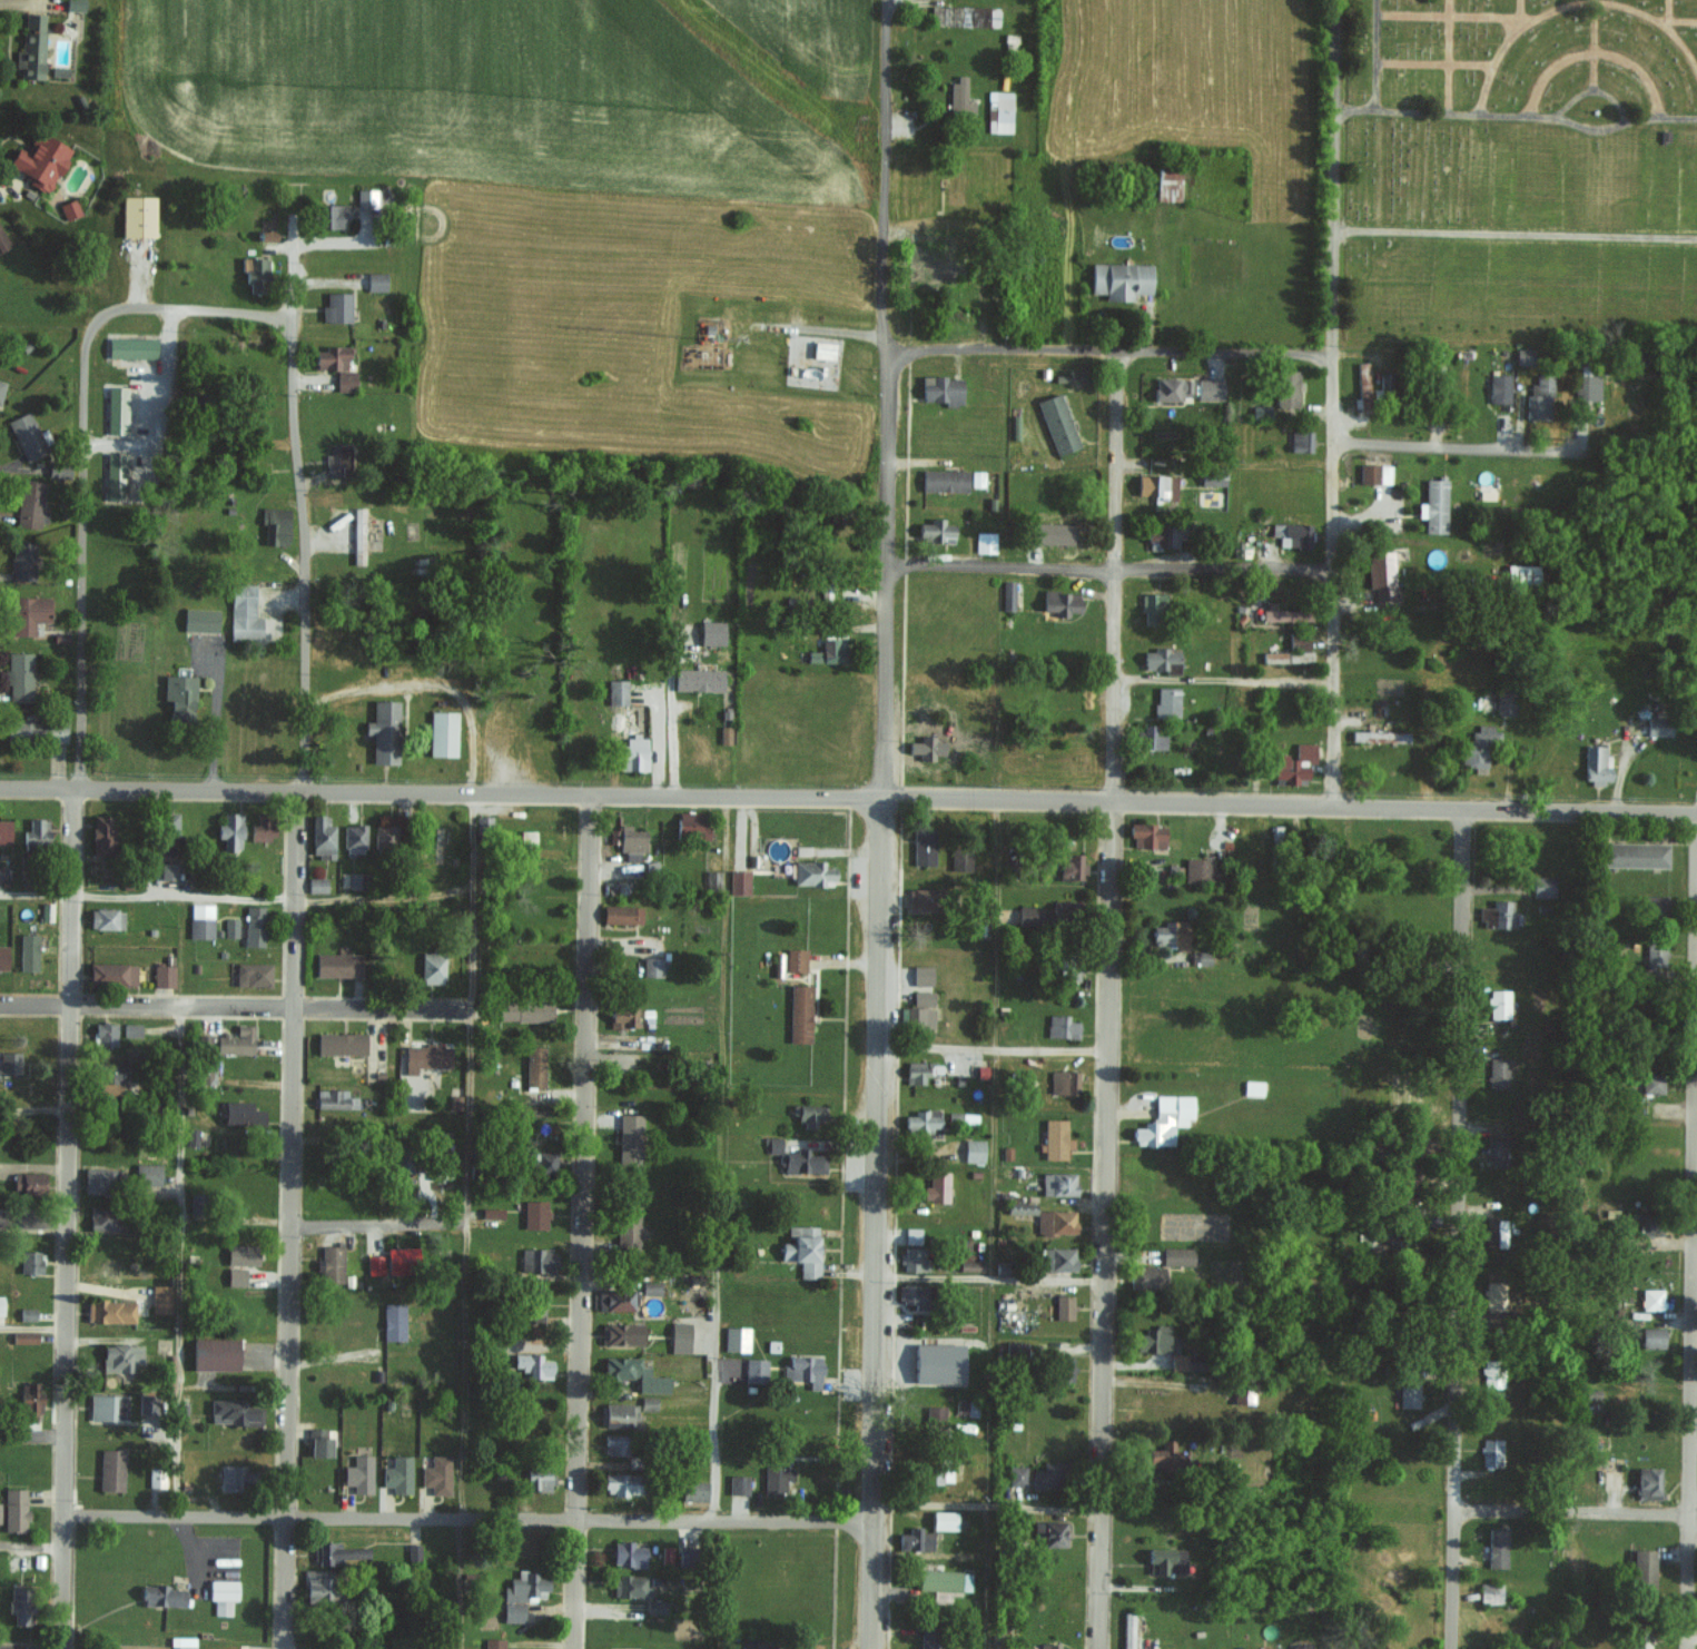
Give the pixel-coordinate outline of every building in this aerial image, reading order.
[(84,0),(66,0),(65,10),(83,11),(84,0)] [(931,24),(989,26),(989,7),(932,5),(931,24)] [(44,14),(24,14),(22,51),(16,50),(15,68),(22,68),(21,78),(42,79),(44,14)] [(966,75),(951,75),(950,114),(974,115),(974,102),(966,102),(966,75)] [(987,132),(1012,132),(1012,91),(994,91),(994,99),(987,99),(987,132)] [(6,168),(49,191),(70,149),(37,133),(27,152),(17,147),(6,168)] [(1156,201),(1180,201),(1180,169),(1157,168),(1156,201)] [(377,189),(356,189),(357,208),(377,208),(377,189)] [(121,237),(153,238),(154,197),(122,196),(121,237)] [(79,214),(74,199),(59,205),(64,220),(79,214)] [(320,228),(347,228),(346,204),(319,204),(320,228)] [(274,240),(274,231),(259,231),(259,240),(274,240)] [(266,293),(266,258),(243,258),(242,283),(249,283),(249,293),(266,293)] [(914,282),(945,282),(945,260),(914,260),(914,282)] [(1105,299),(1132,300),(1132,293),(1151,293),(1152,263),(1091,262),(1090,292),(1105,293),(1105,299)] [(385,272),(367,272),(367,290),(386,290),(385,272)] [(350,321),(350,291),(323,291),(323,321),(350,321)] [(108,357),(155,358),(155,337),(108,336),(108,357)] [(347,368),(348,346),(315,345),(314,368),(347,368)] [(1533,348),(1516,348),(1515,365),(1532,365),(1533,348)] [(1599,399),(1599,374),(1588,373),(1588,366),(1580,366),(1579,385),(1575,385),(1575,399),(1599,399)] [(354,390),(355,370),(336,369),(336,389),(354,390)] [(1277,404),(1298,405),(1299,370),(1277,369),(1277,404)] [(1379,397),(1392,396),(1391,372),(1378,373),(1379,397)] [(1489,402),(1510,402),(1510,373),(1489,373),(1489,402)] [(1527,418),(1552,419),(1552,374),(1536,373),(1536,383),(1527,383),(1527,418)] [(1368,374),(1359,374),(1359,401),(1369,401),(1368,374)] [(922,376),(922,400),(945,400),(945,405),(962,405),(962,375),(922,376)] [(1190,399),(1190,378),(1155,377),(1155,399),(1190,399)] [(1224,379),(1198,378),(1197,399),(1223,400),(1224,379)] [(106,432),(127,432),(126,386),(106,386),(106,432)] [(1056,454),(1079,446),(1058,392),(1035,400),(1056,454)] [(1270,405),(1252,405),(1252,417),(1269,418),(1270,405)] [(7,419),(24,461),(46,452),(29,410),(7,419)] [(1290,451),(1311,451),(1312,430),(1291,429),(1290,451)] [(350,443),(329,443),(329,453),(325,453),(325,476),(350,475),(350,443)] [(105,499),(125,499),(125,453),(105,452),(105,499)] [(1391,483),(1391,464),(1360,464),(1359,483),(1391,483)] [(922,490),(967,491),(968,470),(922,468),(922,490)] [(1201,485),(1224,485),(1224,470),(1201,470),(1201,485)] [(1177,474),(1138,474),(1137,495),(1177,496),(1177,474)] [(1446,532),(1447,477),(1425,476),(1425,502),(1418,502),(1417,517),(1425,517),(1424,532),(1446,532)] [(40,509),(44,481),(20,478),(15,523),(45,527),(47,509),(40,509)] [(363,506),(353,506),(353,564),(364,564),(363,506)] [(288,508),(263,507),(262,544),(287,544),(288,508)] [(954,523),(944,523),(945,517),(930,517),(930,522),(920,522),(919,541),(953,542),(954,523)] [(1280,536),(1279,546),(1310,547),(1311,524),(1271,522),(1271,536),(1280,536)] [(1177,547),(1177,525),(1147,525),(1147,541),(1152,541),(1152,547),(1177,547)] [(996,532),(976,531),(975,552),(995,552),(996,532)] [(34,541),(10,542),(11,580),(35,579),(34,541)] [(1368,586),(1374,586),(1374,600),(1394,599),(1392,550),(1367,551),(1368,586)] [(1538,582),(1539,564),(1507,563),(1507,582),(1538,582)] [(1014,581),(1003,580),(1002,609),(1014,610),(1014,581)] [(230,640),(261,640),(261,616),(254,616),(255,584),(231,583),(230,640)] [(1043,613),(1069,614),(1069,611),(1079,612),(1080,592),(1044,590),(1043,613)] [(1143,592),(1142,623),(1158,623),(1159,604),(1165,604),(1165,593),(1143,592)] [(50,596),(11,595),(11,634),(34,635),(34,620),(49,621),(50,596)] [(1264,620),(1312,620),(1312,609),(1275,609),(1275,601),(1264,601),(1264,620)] [(218,608),(184,607),(183,630),(217,631),(218,608)] [(700,644),(723,645),(724,620),(701,620),(700,644)] [(1289,648),(1308,649),(1309,632),(1289,631),(1289,648)] [(821,650),(808,650),(807,661),(842,662),(843,638),(822,637),(821,650)] [(1179,670),(1179,648),(1144,647),(1144,670),(1179,670)] [(31,702),(32,651),(7,651),(6,701),(31,702)] [(1311,651),(1262,651),(1262,661),(1311,661),(1311,651)] [(723,691),(723,669),(675,668),(674,689),(723,691)] [(169,699),(169,716),(193,716),(194,675),(163,674),(163,699),(169,699)] [(626,703),(626,679),(608,679),(608,704),(626,703)] [(1155,716),(1179,716),(1180,687),(1155,686),(1155,716)] [(1514,714),(1515,690),(1496,690),(1496,713),(1514,714)] [(398,700),(372,699),(372,721),(365,720),(364,734),(372,735),(371,762),(397,763),(398,700)] [(428,755),(455,756),(456,710),(429,710),(428,755)] [(1647,735),(1671,736),(1671,717),(1647,717),(1647,735)] [(65,741),(66,721),(10,720),(9,739),(65,741)] [(1166,749),(1166,734),(1156,734),(1156,724),(1142,724),(1141,749),(1166,749)] [(1473,743),(1462,742),(1460,764),(1474,765),(1474,772),(1489,773),(1493,725),(1474,724),(1473,743)] [(1352,741),(1408,743),(1409,731),(1352,730),(1352,741)] [(646,770),(647,734),(628,734),(628,744),(619,743),(618,769),(646,770)] [(945,741),(934,741),(934,735),(920,734),(920,741),(909,741),(908,753),(920,754),(919,757),(944,758),(945,741)] [(1315,743),(1296,743),(1296,758),(1286,758),(1286,753),(1274,753),(1274,783),(1296,783),(1297,777),(1307,777),(1307,762),(1314,762),(1315,743)] [(1605,765),(1605,745),(1586,744),(1585,782),(1611,783),(1611,766),(1605,765)] [(677,837),(709,837),(709,825),(701,825),(701,812),(677,811),(677,837)] [(176,812),(158,812),(160,853),(178,852),(176,812)] [(216,824),(216,838),(222,838),(222,849),(241,850),(242,812),(223,812),(223,824),(216,824)] [(250,823),(250,840),(272,840),(272,812),(256,812),(256,823),(250,823)] [(90,853),(111,854),(113,815),(92,814),(90,853)] [(311,857),(334,857),(334,824),(328,824),(329,815),(312,814),(311,857)] [(47,818),(29,818),(28,830),(22,829),(22,840),(46,840),(47,818)] [(0,820),(0,843),(10,843),(11,820),(0,820)] [(365,848),(365,823),(343,824),(343,848),(365,848)] [(374,843),(397,843),(396,824),(374,824),(374,843)] [(621,859),(644,859),(643,830),(630,830),(630,824),(621,825),(621,859)] [(1164,848),(1164,825),(1129,824),(1129,837),(1134,837),(1134,847),(1164,848)] [(934,864),(934,828),(913,827),(913,864),(934,864)] [(1669,867),(1669,843),(1600,842),(1600,866),(1669,867)] [(971,870),(972,847),(950,846),(950,869),(971,870)] [(1083,879),(1084,853),(1060,852),(1059,878),(1083,879)] [(1184,881),(1214,881),(1214,858),(1184,858),(1184,881)] [(794,861),(794,886),(835,884),(834,867),(825,867),(825,860),(794,861)] [(161,879),(177,879),(177,862),(161,861),(161,879)] [(748,894),(749,870),(730,870),(729,893),(748,894)] [(349,888),(358,888),(359,872),(350,872),(349,888)] [(1533,897),(1554,897),(1554,876),(1533,876),(1533,897)] [(308,892),(327,892),(327,877),(308,877),(308,892)] [(908,887),(907,909),(934,910),(934,888),(908,887)] [(1642,915),(1666,915),(1665,894),(1642,895),(1642,915)] [(1493,907),(1481,907),(1480,927),(1515,928),(1515,912),(1510,912),(1510,900),(1493,899),(1493,907)] [(1053,914),(1063,914),(1063,901),(1053,901),(1053,914)] [(41,920),(51,920),(51,903),(42,902),(41,920)] [(212,938),(213,903),(189,903),(188,937),(212,938)] [(263,946),(264,906),(246,905),(244,945),(263,946)] [(641,906),(603,905),(603,922),(641,922),(641,906)] [(1018,924),(1040,925),(1041,906),(1019,905),(1018,924)] [(89,908),(89,929),(123,929),(124,909),(89,908)] [(237,937),(237,918),(224,918),(224,936),(237,937)] [(1152,925),(1153,948),(1189,947),(1188,919),(1163,920),(1164,925),(1152,925)] [(36,933),(19,934),(19,971),(37,970),(36,933)] [(1646,966),(1665,966),(1666,941),(1646,940),(1646,966)] [(805,948),(785,948),(786,972),(805,971),(805,948)] [(421,983),(443,983),(444,952),(421,952),(421,983)] [(361,977),(361,954),(315,953),(315,976),(361,977)] [(662,957),(643,957),(643,975),(662,975),(662,957)] [(137,986),(137,963),(89,962),(88,985),(137,986)] [(235,985),(271,986),(271,962),(236,962),(235,985)] [(1062,981),(1078,980),(1078,963),(1061,964),(1062,981)] [(153,964),(153,986),(174,986),(174,964),(153,964)] [(932,984),(932,965),(913,965),(912,984),(932,984)] [(788,1043),(810,1043),(811,985),(789,985),(788,1043)] [(1509,1018),(1509,989),(1488,989),(1489,1018),(1509,1018)] [(933,991),(913,991),(913,1005),(933,1005),(933,991)] [(551,1021),(552,998),(498,996),(497,1019),(551,1021)] [(610,1028),(636,1027),(636,1004),(610,1004),(610,1028)] [(933,1029),(934,1006),(902,1006),(901,1028),(933,1029)] [(1079,1021),(1069,1020),(1069,1015),(1048,1014),(1047,1037),(1078,1038),(1079,1021)] [(115,1045),(116,1023),(95,1022),(95,1044),(115,1045)] [(140,1023),(123,1023),(124,1038),(141,1037),(140,1023)] [(216,1053),(253,1053),(254,1024),(236,1024),(236,1034),(217,1034),(216,1053)] [(317,1053),(365,1054),(365,1033),(317,1032),(317,1053)] [(198,1050),(210,1049),(210,1034),(198,1034),(198,1050)] [(404,1044),(405,1074),(416,1073),(416,1067),(450,1067),(450,1044),(404,1044)] [(525,1086),(543,1086),(544,1046),(526,1046),(525,1086)] [(0,1052),(0,1073),(20,1073),(20,1051),(0,1052)] [(1488,1061),(1489,1088),(1509,1087),(1508,1060),(1488,1061)] [(97,1093),(119,1093),(120,1081),(127,1081),(127,1061),(97,1061),(97,1093)] [(905,1083),(925,1083),(925,1074),(933,1075),(934,1061),(906,1061),(905,1083)] [(1078,1070),(1050,1070),(1050,1093),(1078,1094),(1078,1070)] [(1642,1092),(1663,1093),(1664,1073),(1642,1072),(1642,1092)] [(1244,1095),(1262,1096),(1263,1081),(1244,1080),(1244,1095)] [(337,1089),(316,1089),(316,1108),(357,1107),(356,1096),(338,1096),(337,1089)] [(1191,1096),(1155,1095),(1155,1121),(1145,1120),(1145,1127),(1134,1126),(1133,1145),(1173,1145),(1174,1125),(1191,1125),(1191,1096)] [(250,1101),(220,1101),(220,1125),(263,1124),(263,1109),(250,1109),(250,1101)] [(823,1105),(793,1104),(792,1118),(804,1118),(804,1127),(823,1127),(823,1105)] [(939,1110),(904,1111),(905,1131),(940,1129),(939,1110)] [(977,1114),(954,1112),(954,1121),(976,1123),(977,1114)] [(642,1113),(620,1113),(618,1163),(641,1164),(642,1113)] [(1067,1118),(1042,1118),(1042,1159),(1069,1159),(1069,1149),(1074,1149),(1074,1138),(1067,1138),(1067,1118)] [(186,1145),(197,1145),(197,1128),(187,1128),(186,1145)] [(1486,1163),(1505,1167),(1509,1141),(1490,1138),(1486,1163)] [(964,1161),(984,1161),(984,1139),(965,1139),(964,1161)] [(826,1173),(827,1154),(808,1154),(808,1150),(782,1150),(781,1172),(826,1173)] [(396,1171),(412,1172),(413,1151),(397,1151),(396,1171)] [(556,1152),(527,1151),(527,1175),(555,1175),(556,1152)] [(161,1164),(135,1163),(135,1184),(160,1184),(161,1164)] [(107,1168),(83,1168),(83,1193),(107,1193),(107,1168)] [(923,1185),(923,1200),(948,1201),(949,1171),(929,1171),(928,1185),(923,1185)] [(43,1173),(13,1172),(12,1191),(42,1192),(43,1173)] [(1041,1195),(1076,1195),(1076,1173),(1042,1172),(1041,1195)] [(523,1228),(546,1229),(547,1200),(523,1200),(523,1228)] [(1007,1213),(1035,1214),(1036,1203),(1007,1202),(1007,1213)] [(118,1231),(118,1206),(88,1207),(89,1232),(118,1231)] [(502,1217),(502,1207),(481,1208),(481,1218),(502,1217)] [(640,1209),(617,1208),(616,1246),(639,1247),(640,1209)] [(1075,1210),(1036,1210),(1036,1234),(1075,1234),(1075,1210)] [(1642,1235),(1663,1234),(1662,1214),(1641,1214),(1642,1235)] [(1507,1219),(1486,1218),(1485,1246),(1506,1247),(1507,1219)] [(818,1226),(788,1226),(788,1239),(781,1239),(781,1260),(800,1261),(799,1277),(818,1277),(818,1226)] [(920,1243),(920,1228),(904,1228),(904,1243),(920,1243)] [(226,1263),(256,1264),(257,1245),(227,1244),(226,1263)] [(321,1245),(322,1284),(343,1283),(342,1245),(321,1245)] [(387,1274),(413,1273),(413,1246),(386,1247),(387,1274)] [(1075,1269),(1074,1246),(1043,1248),(1044,1270),(1075,1269)] [(903,1271),(928,1271),(928,1247),(902,1247),(903,1271)] [(1194,1247),(1162,1247),(1162,1265),(1193,1265),(1194,1247)] [(544,1272),(544,1248),(521,1248),(520,1271),(544,1272)] [(40,1251),(20,1250),(19,1273),(40,1274),(40,1251)] [(382,1255),(366,1255),(366,1275),(383,1274),(382,1255)] [(959,1271),(983,1271),(984,1262),(959,1261),(959,1271)] [(1162,1289),(1162,1266),(1131,1266),(1131,1288),(1162,1289)] [(226,1285),(244,1285),(245,1268),(227,1267),(226,1285)] [(1504,1311),(1505,1281),(1484,1280),(1484,1310),(1504,1311)] [(660,1294),(661,1281),(642,1281),(642,1293),(660,1294)] [(898,1284),(898,1305),(926,1304),(926,1284),(898,1284)] [(151,1312),(171,1313),(171,1285),(152,1285),(151,1312)] [(597,1310),(633,1312),(634,1290),(598,1289),(597,1310)] [(702,1289),(691,1289),(691,1310),(702,1310),(702,1289)] [(1663,1289),(1642,1289),(1642,1310),(1662,1310),(1663,1289)] [(1055,1319),(1072,1319),(1073,1295),(1056,1295),(1055,1319)] [(86,1322),(134,1323),(134,1300),(86,1299),(86,1322)] [(405,1340),(404,1303),(382,1303),(383,1340),(405,1340)] [(545,1305),(532,1303),(529,1324),(542,1326),(545,1305)] [(35,1308),(20,1307),(20,1320),(34,1320),(35,1308)] [(671,1352),(689,1352),(690,1322),(671,1322),(671,1352)] [(600,1323),(600,1344),(642,1345),(642,1324),(600,1323)] [(1179,1352),(1178,1335),(1170,1335),(1170,1325),(1144,1326),(1145,1333),(1134,1334),(1135,1353),(1179,1352)] [(749,1327),(725,1326),(724,1350),(748,1351),(749,1327)] [(1664,1328),(1642,1327),(1641,1347),(1664,1348),(1664,1328)] [(36,1331),(12,1332),(12,1343),(36,1343),(36,1331)] [(192,1369),(237,1370),(238,1339),(192,1338),(192,1369)] [(914,1382),(962,1383),(963,1344),(915,1343),(914,1382)] [(142,1345),(102,1344),(101,1371),(131,1372),(132,1363),(141,1363),(142,1345)] [(552,1377),(552,1360),(542,1360),(542,1353),(514,1353),(514,1369),(528,1369),(528,1377),(552,1377)] [(1186,1353),(1170,1354),(1171,1370),(1186,1369),(1186,1353)] [(783,1364),(783,1379),(808,1380),(807,1389),(820,1389),(821,1356),(790,1355),(789,1365),(783,1364)] [(668,1392),(668,1375),(649,1375),(649,1366),(640,1366),(640,1357),(604,1357),(604,1378),(638,1379),(638,1392),(668,1392)] [(767,1358),(745,1358),(745,1382),(767,1382),(767,1358)] [(1502,1387),(1502,1360),(1483,1361),(1484,1387),(1502,1387)] [(1399,1407),(1419,1407),(1419,1379),(1399,1378),(1399,1407)] [(20,1382),(19,1413),(39,1413),(40,1382),(20,1382)] [(89,1420),(125,1421),(125,1395),(90,1394),(89,1420)] [(641,1410),(658,1409),(657,1397),(641,1397),(641,1410)] [(245,1399),(210,1398),(209,1423),(261,1424),(262,1407),(245,1406),(245,1399)] [(977,1401),(961,1400),(960,1415),(977,1416),(977,1401)] [(600,1425),(636,1426),(637,1404),(600,1403),(600,1425)] [(329,1456),(329,1428),(309,1428),(309,1456),(329,1456)] [(604,1455),(630,1455),(630,1434),(604,1434),(604,1455)] [(1502,1466),(1502,1438),(1482,1438),(1481,1466),(1502,1466)] [(1174,1439),(1161,1440),(1161,1449),(1144,1450),(1145,1466),(1181,1464),(1180,1454),(1175,1454),(1174,1439)] [(98,1491),(123,1492),(124,1449),(100,1449),(98,1491)] [(371,1493),(372,1455),(352,1454),(352,1465),(343,1465),(343,1485),(352,1485),(352,1493),(371,1493)] [(420,1485),(430,1486),(430,1494),(449,1494),(450,1455),(430,1454),(430,1465),(421,1465),(420,1485)] [(382,1485),(392,1485),(392,1493),(410,1493),(411,1455),(391,1455),(391,1466),(382,1466),(382,1485)] [(764,1495),(785,1494),(785,1480),(793,1480),(792,1468),(786,1468),(785,1458),(763,1458),(764,1495)] [(952,1483),(952,1461),(923,1462),(923,1483),(952,1483)] [(219,1490),(240,1490),(241,1465),(220,1464),(219,1490)] [(550,1466),(527,1465),(526,1490),(550,1491),(550,1466)] [(1025,1466),(1009,1466),(1008,1486),(1025,1486),(1025,1466)] [(1660,1499),(1660,1468),(1637,1467),(1637,1498),(1660,1499)] [(148,1487),(164,1487),(165,1469),(149,1469),(148,1487)] [(1032,1488),(1054,1488),(1054,1469),(1032,1469),(1032,1488)] [(644,1494),(644,1473),(603,1474),(604,1495),(644,1494)] [(748,1494),(748,1475),(729,1475),(728,1493),(748,1494)] [(708,1481),(682,1480),(682,1500),(707,1501),(708,1481)] [(26,1531),(27,1488),(4,1488),(3,1531),(26,1531)] [(932,1529),(956,1529),(956,1512),(932,1511),(932,1529)] [(1065,1522),(1034,1522),(1034,1538),(1042,1538),(1042,1547),(1065,1547),(1065,1522)] [(1506,1568),(1507,1527),(1488,1527),(1487,1567),(1506,1568)] [(899,1551),(933,1550),(932,1529),(898,1530),(899,1551)] [(644,1566),(645,1547),(633,1546),(633,1542),(613,1541),(613,1566),(644,1566)] [(340,1547),(339,1542),(315,1542),(315,1565),(367,1565),(366,1547),(340,1547)] [(408,1560),(419,1560),(418,1544),(407,1544),(408,1560)] [(671,1565),(672,1547),(662,1546),(661,1564),(671,1565)] [(1148,1573),(1184,1574),(1185,1549),(1149,1548),(1148,1573)] [(1655,1550),(1633,1549),(1633,1584),(1655,1584),(1655,1550)] [(304,1600),(340,1601),(341,1581),(327,1580),(327,1570),(305,1569),(304,1600)] [(970,1591),(971,1572),(919,1569),(918,1589),(970,1591)] [(502,1621),(523,1622),(524,1596),(546,1596),(547,1577),(537,1577),(537,1571),(517,1570),(517,1577),(509,1577),(509,1586),(503,1586),(502,1621)] [(645,1576),(614,1574),(613,1596),(649,1597),(650,1585),(645,1584),(645,1576)] [(237,1580),(209,1580),(209,1600),(213,1600),(213,1615),(231,1615),(231,1600),(236,1600),(237,1580)] [(1479,1603),(1499,1603),(1499,1583),(1480,1583),(1479,1603)] [(185,1587),(142,1585),(141,1604),(184,1607),(185,1587)] [(7,1614),(13,1614),(13,1625),(26,1625),(28,1588),(8,1587),(7,1614)] [(646,1613),(665,1613),(665,1601),(646,1600),(646,1613)] [(1134,1612),(1123,1612),(1123,1648),(1133,1648),(1134,1612)] [(922,1634),(921,1648),(937,1648),(938,1624),(915,1623),(914,1634),(922,1634)] [(1649,1629),(1628,1628),(1628,1648),(1649,1648),(1649,1629)] [(776,1636),(755,1635),(754,1648),(775,1648),(776,1636)] [(169,1637),(170,1646),(177,1646),(177,1648),(195,1648),(194,1636),(169,1637)] [(504,1639),(484,1639),(484,1648),(503,1648),(504,1639)]
